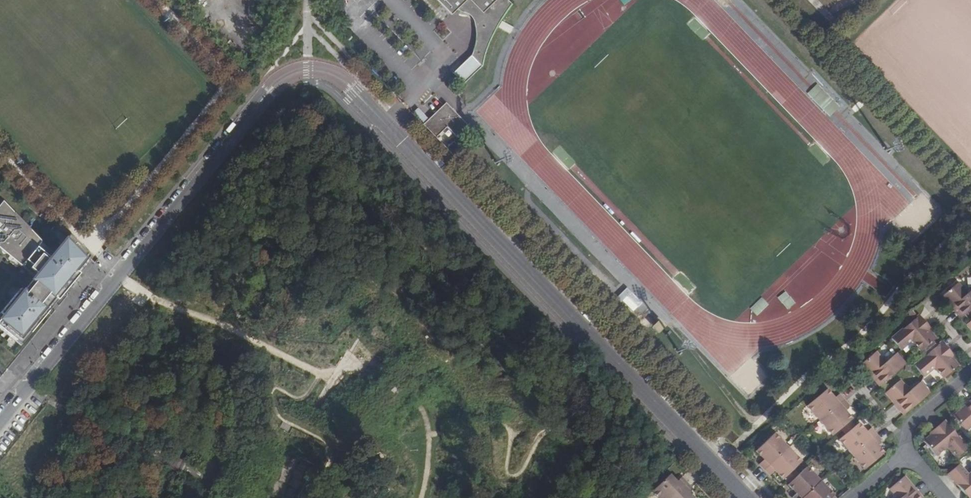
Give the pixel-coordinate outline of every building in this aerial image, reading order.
[(514,2),(512,0),(440,0),(453,14),(458,9),(461,10),(463,11),(465,11),(467,12),(469,13),(471,15),(473,17),(474,19),(475,20),(477,23),(478,25),(479,27),(479,29),(480,32),(480,34),(480,36),(480,38),(480,41),(479,43),(478,46),(477,48),(476,51),(474,53),(473,55),(483,65),(492,39),(498,27),(504,15),(514,2)] [(483,65),(473,55),(454,72),(465,83),(483,65)] [(425,123),(424,124),(456,157),(463,151),(455,142),(470,127),(447,102),(430,118),(425,123)] [(414,111),(425,123),(430,118),(419,107),(414,111)] [(34,283),(56,256),(3,202),(0,206),(0,251),(22,270),(25,267),(31,274),(28,278),(34,283)] [(68,242),(56,256),(34,283),(30,289),(34,292),(50,306),(57,311),(79,284),(76,282),(91,263),(68,242)] [(962,316),(964,315),(970,308),(970,289),(966,293),(957,283),(946,292),(943,295),(950,304),(952,303),(962,316)] [(25,304),(41,317),(50,306),(34,292),(25,304)] [(47,322),(41,317),(25,304),(19,299),(0,325),(0,335),(18,350),(28,338),(31,340),(47,322)] [(931,330),(918,315),(916,317),(929,331),(931,330)] [(921,351),(933,341),(935,339),(929,331),(916,317),(913,320),(891,338),(900,349),(911,340),(921,351)] [(939,344),(951,358),(953,356),(941,342),(939,344)] [(934,367),(943,378),(958,365),(951,358),(939,344),(936,346),(914,366),(922,377),(934,367)] [(869,372),(880,385),(882,383),(905,365),(896,353),(885,363),(876,351),(864,361),(861,364),(868,373),(869,372)] [(894,400),(905,413),(929,393),(920,382),(909,391),(900,380),(888,390),(885,392),(892,401),(894,400)] [(806,405),(819,421),(843,400),(837,393),(833,398),(826,390),(806,405)] [(843,410),(848,406),(843,400),(819,421),(831,435),(839,428),(849,420),(851,418),(843,410)] [(953,415),(954,418),(965,431),(970,426),(970,400),(953,415)] [(839,428),(842,432),(852,423),(849,420),(839,428)] [(930,434),(945,422),(944,421),(929,433),(930,434)] [(945,422),(930,434),(923,441),(925,444),(935,456),(946,447),(956,458),(967,449),(947,425),(945,422)] [(842,432),(844,434),(854,426),(852,423),(842,432)] [(838,440),(851,455),(875,434),(870,428),(865,432),(857,424),(854,426),(844,434),(838,440)] [(730,443),(733,440),(724,428),(720,432),(730,443)] [(764,459),(759,464),(764,470),(788,447),(774,433),(755,450),(764,459)] [(875,444),(880,440),(875,434),(851,455),(863,469),(882,453),(875,444)] [(800,460),(788,447),(764,470),(769,475),(774,469),(782,478),(784,476),(793,467),(800,460)] [(218,454),(224,464),(227,458),(223,451),(218,454)] [(970,497),(970,473),(968,475),(958,464),(947,473),(968,497),(970,497)] [(790,497),(791,497),(802,497),(820,481),(806,466),(799,473),(789,482),(788,484),(796,492),(790,497)] [(784,476),(787,480),(796,471),(793,467),(784,476)] [(787,480),(789,482),(799,473),(796,471),(787,480)] [(659,497),(670,497),(686,483),(680,477),(676,482),(669,474),(652,491),(659,497)] [(911,486),(908,487),(901,479),(888,490),(895,497),(920,497),(911,486)] [(820,481),(802,497),(828,497),(833,493),(820,481)] [(687,493),(691,488),(686,483),(670,497),(691,497),(687,493)]
